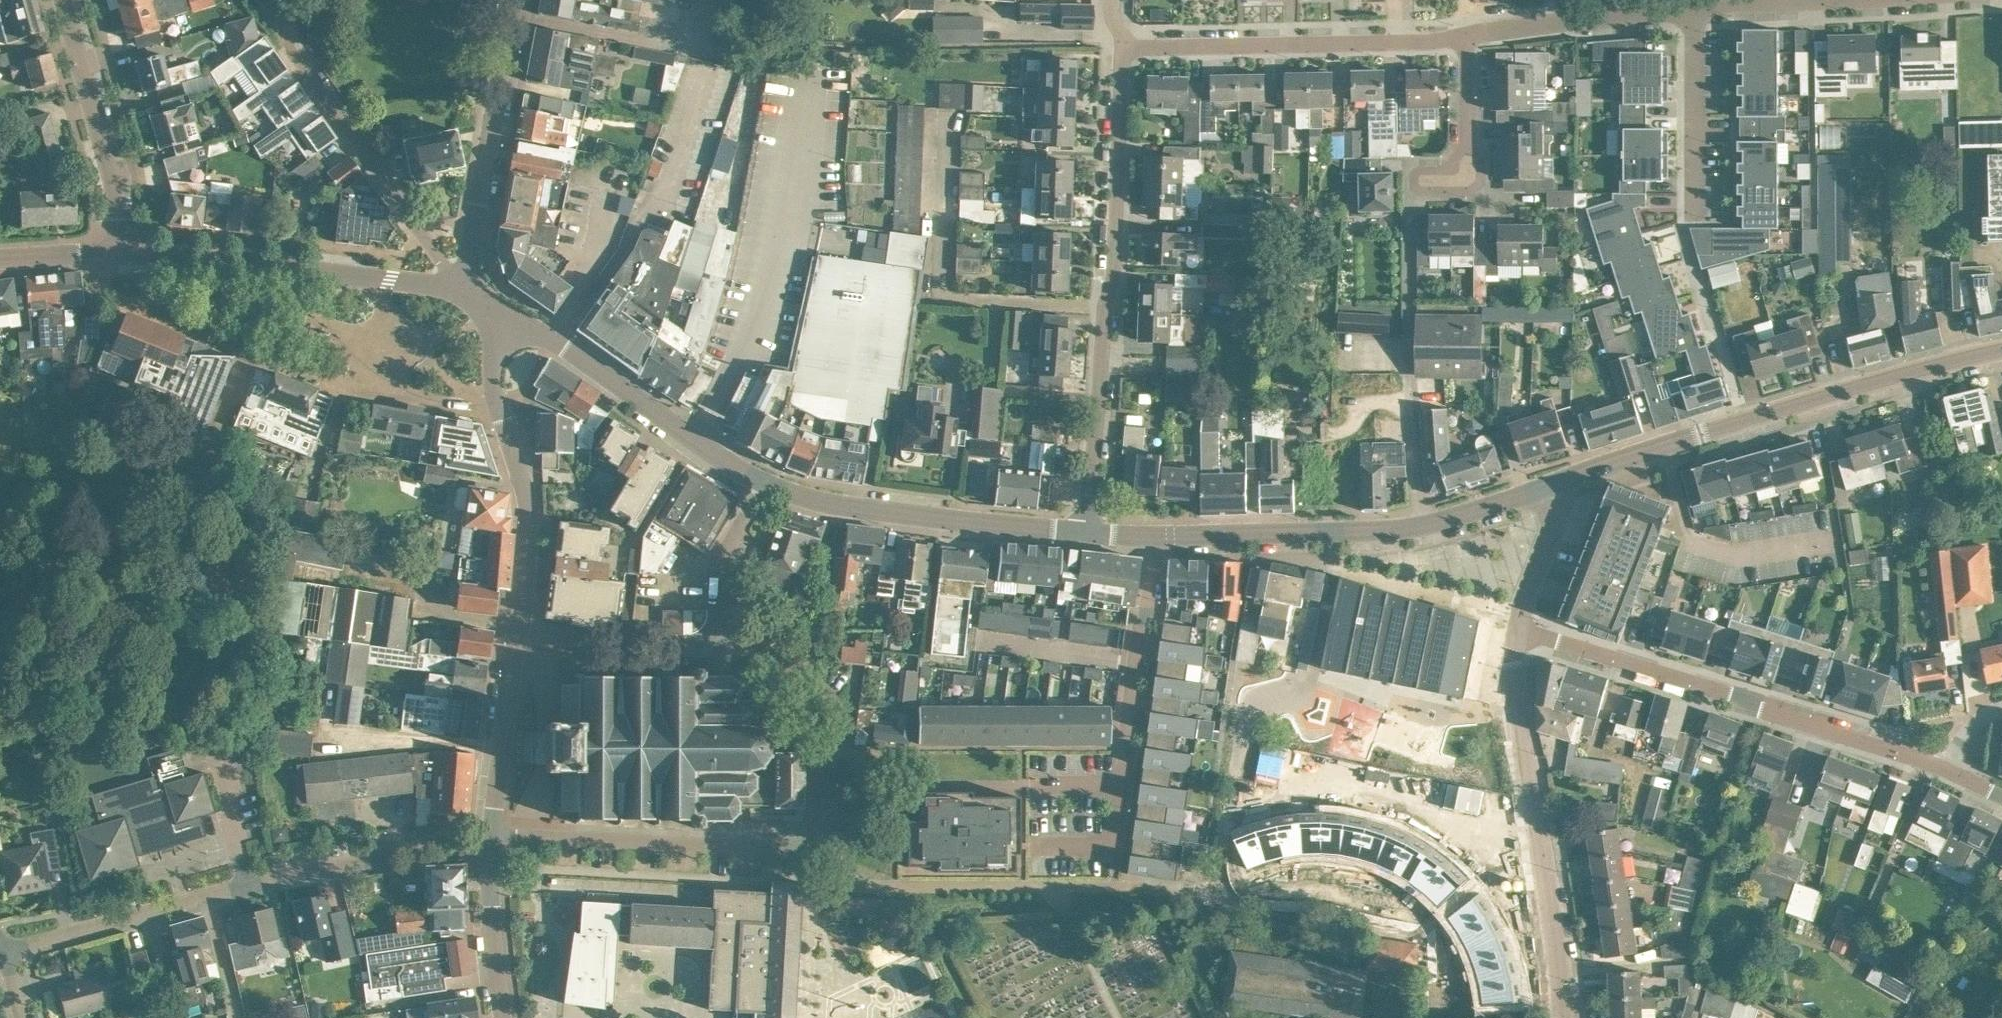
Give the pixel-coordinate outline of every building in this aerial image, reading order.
[(7,44),(20,40),(20,37),(44,30),(36,0),(0,0),(0,20),(7,44)] [(120,10),(151,2),(150,0),(117,0),(120,10)] [(120,10),(128,39),(147,33),(159,30),(156,21),(173,16),(168,0),(156,0),(151,2),(120,10)] [(173,8),(187,5),(186,0),(170,0),(173,8)] [(538,14),(557,18),(637,32),(639,21),(637,21),(641,1),(635,0),(540,0),(538,14)] [(1093,6),(1073,6),(1020,4),(1020,21),(1060,22),(1060,28),(1092,29),(1093,6)] [(933,42),(981,42),(981,16),(934,16),(933,42)] [(223,25),(227,40),(239,37),(242,49),(258,38),(252,17),(223,25)] [(535,28),(525,81),(589,92),(592,72),(612,76),(615,58),(596,54),(599,40),(535,28)] [(1738,53),(1743,53),(1743,52),(1779,52),(1779,30),(1743,30),(1743,43),(1739,43),(1739,42),(1738,42),(1738,53)] [(1918,35),(1901,36),(1903,76),(1929,76),(1934,76),(1934,75),(1938,75),(1939,90),(1959,89),(1957,41),(1956,41),(1956,48),(1942,48),(1941,35),(1929,35),(1929,33),(1928,33),(1919,34),(1919,33),(1918,33),(1918,35)] [(232,56),(210,72),(219,87),(243,70),(258,91),(258,92),(289,71),(283,62),(273,48),(264,36),(233,58),(232,56)] [(1850,37),(1829,37),(1829,59),(1815,59),(1816,97),(1847,96),(1847,72),(1877,71),(1877,68),(1879,68),(1878,56),(1876,56),(1876,36),(1857,36),(1850,37)] [(1614,40),(1600,41),(1600,54),(1614,54),(1618,54),(1618,79),(1622,79),(1669,79),(1669,56),(1663,56),(1652,56),(1647,56),(1647,52),(1647,38),(1614,40)] [(674,55),(634,47),(632,59),(666,67),(672,68),(672,64),(673,63),(683,65),(684,65),(686,58),(674,56),(674,55)] [(9,66),(12,79),(29,74),(33,89),(58,82),(50,53),(25,60),(22,49),(0,55),(0,68),(9,66)] [(1493,65),(1494,88),(1533,88),(1547,88),(1547,66),(1550,66),(1550,52),(1516,52),(1516,65),(1493,65)] [(1738,74),(1743,74),(1779,74),(1779,52),(1743,52),(1743,53),(1743,64),(1739,64),(1738,64),(1738,74)] [(161,54),(153,56),(134,61),(143,93),(201,77),(196,61),(184,65),(184,64),(166,69),(161,54)] [(1038,71),(1038,87),(1038,88),(1074,89),(1075,62),(1055,61),(1026,60),(1025,71),(1038,71)] [(1291,74),(1287,74),(1287,94),(1288,109),(1297,109),(1298,130),(1310,130),(1309,113),(1309,73),(1306,73),(1305,69),(1292,69),(1291,74)] [(1309,73),(1309,113),(1310,130),(1310,145),(1321,145),(1321,128),(1323,128),(1323,109),(1333,109),(1333,93),(1333,73),(1328,73),(1327,69),(1314,69),(1314,73),(1309,73)] [(258,91),(232,110),(239,123),(262,107),(277,128),(278,129),(313,104),(297,82),(296,82),(289,71),(258,92),(258,91)] [(1397,96),(1397,99),(1398,117),(1398,132),(1415,132),(1415,120),(1436,119),(1439,117),(1439,107),(1438,71),(1408,71),(1409,96),(1397,96)] [(1398,117),(1397,99),(1385,99),(1384,72),(1353,73),(1354,100),(1369,99),(1370,157),(1382,157),(1398,157),(1398,132),(1398,117)] [(1254,114),(1265,114),(1265,100),(1265,92),(1265,74),(1263,74),(1263,75),(1238,76),(1239,100),(1240,100),(1254,100),(1254,114)] [(1738,96),(1743,96),(1743,95),(1779,95),(1779,74),(1743,74),(1743,86),(1739,86),(1739,85),(1738,85),(1738,96)] [(1239,109),(1240,100),(1239,100),(1238,76),(1214,76),(1214,75),(1213,75),(1213,95),(1213,100),(1202,101),(1201,132),(1217,132),(1217,115),(1225,115),(1225,109),(1239,109)] [(1201,143),(1201,132),(1202,101),(1202,83),(1189,82),(1189,78),(1150,77),(1149,107),(1180,108),(1180,112),(1186,119),(1185,142),(1201,143)] [(1620,103),(1620,117),(1647,117),(1647,105),(1663,105),(1663,102),(1669,102),(1669,79),(1622,79),(1622,82),(1625,82),(1625,103),(1620,103)] [(938,108),(951,109),(952,85),(939,84),(938,108)] [(952,85),(951,109),(964,109),(965,85),(952,85)] [(1022,87),(1022,116),(1073,118),(1074,89),(1038,88),(1038,87),(1022,87)] [(1517,123),(1573,122),(1576,122),(1576,117),(1576,102),(1552,102),(1552,110),(1534,110),(1533,88),(1494,88),(1494,110),(1517,110),(1517,123)] [(535,142),(558,147),(564,148),(567,136),(547,132),(550,116),(558,117),(571,118),(574,103),(524,93),(515,139),(535,142)] [(160,102),(163,113),(150,116),(159,149),(187,141),(182,121),(192,118),(188,105),(191,105),(187,94),(160,102)] [(1760,117),(1760,129),(1786,129),(1786,115),(1779,115),(1779,95),(1743,95),(1743,96),(1743,108),(1739,108),(1739,107),(1738,107),(1738,117),(1760,117)] [(1576,102),(1576,117),(1592,117),(1592,102),(1576,102)] [(277,128),(253,145),(261,158),(291,137),(307,160),(337,139),(321,116),(320,116),(313,105),(313,104),(278,129),(277,128)] [(897,124),(921,124),(922,106),(897,106),(897,124)] [(19,194),(20,206),(21,225),(77,222),(75,190),(69,191),(49,114),(13,123),(16,138),(31,134),(36,153),(35,153),(38,168),(39,167),(46,192),(19,194)] [(1073,118),(1022,116),(1021,128),(1037,129),(1037,145),(1052,145),(1072,146),(1073,118)] [(1618,155),(1622,155),(1669,155),(1669,132),(1663,132),(1663,129),(1647,129),(1647,117),(1620,117),(1620,129),(1618,129),(1618,155)] [(1809,117),(1800,118),(1800,129),(1810,129),(1809,117)] [(660,122),(651,120),(647,137),(657,139),(660,122)] [(1960,121),(1961,147),(2001,146),(2001,120),(1960,121)] [(1504,157),(1544,156),(1550,156),(1550,144),(1553,140),(1553,135),(1573,135),(1573,122),(1517,123),(1516,123),(1516,134),(1504,134),(1504,157)] [(896,142),(921,142),(921,124),(897,124),(896,142)] [(1274,133),(1274,139),(1280,139),(1288,139),(1288,126),(1274,126),(1274,130),(1274,133)] [(1743,151),(1743,163),(1743,164),(1779,164),(1779,144),(1786,143),(1786,129),(1760,129),(1760,141),(1738,141),(1738,152),(1739,152),(1739,151),(1743,151)] [(455,130),(404,141),(402,141),(410,178),(412,177),(413,180),(418,184),(431,181),(435,175),(434,172),(463,166),(455,130)] [(1332,158),(1345,158),(1345,131),(1332,131),(1332,158)] [(1260,132),(1253,132),(1252,145),(1258,145),(1274,145),(1274,139),(1274,133),(1260,132)] [(246,134),(233,138),(235,143),(239,145),(249,142),(246,134)] [(959,150),(985,150),(985,136),(960,135),(959,150)] [(712,167),(729,173),(739,142),(722,136),(712,167)] [(581,138),(578,149),(590,151),(592,141),(581,138)] [(512,152),(509,172),(558,181),(561,163),(572,165),(575,150),(564,148),(558,147),(558,149),(518,142),(516,153),(512,152)] [(896,160),(920,160),(921,142),(896,142),(896,160)] [(1243,145),(1243,163),(1246,163),(1257,164),(1257,173),(1273,173),(1274,145),(1258,145),(1252,145),(1243,145)] [(1321,145),(1310,145),(1310,162),(1321,162),(1321,145)] [(1147,179),(1147,181),(1200,183),(1200,181),(1204,176),(1204,166),(1200,161),(1201,147),(1169,146),(1168,158),(1148,157),(1147,167),(1144,166),(1144,179),(1147,179)] [(162,160),(167,176),(199,166),(194,150),(162,160)] [(1620,179),(1620,193),(1620,194),(1647,193),(1647,181),(1663,181),(1663,178),(1669,178),(1669,155),(1622,155),(1622,158),(1624,159),(1624,180),(1620,179)] [(1527,191),(1548,191),(1554,191),(1554,179),(1544,179),(1544,156),(1504,157),(1504,179),(1527,179),(1527,191)] [(1984,157),(1986,219),(1983,219),(1984,242),(2001,241),(2001,156),(1984,157)] [(335,242),(362,245),(368,246),(368,240),(384,242),(386,243),(395,228),(393,227),(384,215),(389,212),(350,157),(327,173),(340,192),(335,242)] [(1345,158),(1344,181),(1359,181),(1360,211),(1369,210),(1373,214),(1381,214),(1384,210),(1393,210),(1393,174),(1383,174),(1382,157),(1370,157),(1345,158)] [(895,178),(920,178),(920,160),(896,160),(895,178)] [(1035,161),(1034,189),(1071,190),(1072,162),(1035,161)] [(1743,173),(1743,185),(1779,185),(1779,164),(1743,164),(1743,163),(1738,163),(1738,173),(1739,173),(1743,173)] [(1819,164),(1820,275),(1840,275),(1840,263),(1852,263),(1850,164),(1819,164)] [(1810,167),(1799,167),(1799,179),(1810,179),(1810,167)] [(276,169),(275,176),(282,178),(284,170),(276,169)] [(509,172),(499,227),(517,229),(516,234),(528,237),(527,243),(553,250),(558,227),(562,209),(568,183),(558,181),(509,172)] [(958,172),(958,186),(983,187),(983,172),(958,172)] [(228,223),(227,230),(251,233),(253,216),(259,217),(261,197),(230,194),(229,202),(220,200),(220,194),(223,175),(209,173),(206,195),(207,195),(205,221),(228,223)] [(895,196),(919,196),(920,178),(895,178),(895,196)] [(642,189),(652,192),(655,183),(645,179),(642,189)] [(171,192),(168,224),(200,228),(205,184),(168,180),(171,192)] [(1200,183),(1147,181),(1146,205),(1151,205),(1150,217),(1198,219),(1199,205),(1203,200),(1203,191),(1200,186),(1200,183)] [(1743,194),(1743,206),(1743,207),(1779,207),(1779,185),(1743,185),(1738,185),(1738,195),(1739,195),(1739,194),(1743,194)] [(1803,185),(1803,207),(1811,207),(1811,185),(1803,185)] [(983,187),(958,186),(958,199),(983,200),(983,187)] [(1071,190),(1034,189),(1033,216),(1049,218),(1069,218),(1071,190)] [(1554,191),(1548,191),(1548,207),(1575,207),(1575,190),(1554,191)] [(1587,208),(1598,245),(1642,232),(1635,208),(1640,206),(1641,208),(1642,208),(1642,207),(1647,207),(1647,193),(1620,194),(1620,193),(1613,193),(1613,200),(1587,208)] [(894,214),(918,215),(919,196),(895,196),(894,214)] [(1276,202),(1276,218),(1290,218),(1291,203),(1276,202)] [(1743,216),(1743,227),(1743,228),(1771,228),(1771,229),(1779,229),(1779,207),(1743,207),(1743,206),(1738,206),(1738,216),(1739,216),(1743,216)] [(1811,223),(1811,207),(1803,207),(1803,223),(1811,223)] [(824,212),(824,221),(844,221),(844,211),(824,212)] [(893,232),(918,236),(918,215),(894,214),(893,232)] [(1222,215),(1222,224),(1245,225),(1246,225),(1252,225),(1253,216),(1222,215)] [(1451,255),(1452,255),(1452,215),(1430,215),(1430,238),(1418,238),(1418,265),(1430,265),(1433,268),(1451,268),(1451,255)] [(1487,265),(1487,248),(1487,238),(1475,238),(1475,215),(1452,215),(1452,255),(1465,255),(1465,261),(1472,265),(1474,265),(1487,265)] [(575,330),(638,376),(661,340),(662,320),(691,228),(673,220),(666,237),(648,229),(647,229),(645,229),(644,229),(643,230),(642,230),(641,231),(640,233),(633,249),(575,330)] [(1202,238),(1245,239),(1246,225),(1245,225),(1222,224),(1203,224),(1202,238)] [(1894,224),(1894,235),(1902,235),(1902,224),(1894,224)] [(1487,248),(1487,265),(1487,275),(1499,275),(1499,265),(1521,265),(1522,225),(1499,225),(1499,248),(1487,248)] [(1544,225),(1522,225),(1521,265),(1543,265),(1543,271),(1557,271),(1557,248),(1544,248),(1544,225)] [(517,229),(499,227),(495,247),(498,256),(496,257),(502,274),(504,273),(508,282),(553,314),(572,287),(557,277),(568,263),(552,251),(527,243),(528,237),(516,234),(517,229)] [(661,340),(638,376),(676,401),(677,400),(698,367),(699,366),(697,364),(702,350),(707,338),(725,280),(733,244),(736,233),(736,232),(735,232),(716,227),(702,274),(696,293),(686,290),(678,315),(688,318),(684,332),(693,339),(687,358),(661,340)] [(1743,228),(1743,227),(1712,227),(1712,229),(1713,229),(1713,254),(1699,254),(1699,253),(1698,253),(1702,269),(1708,268),(1735,260),(1770,250),(1771,229),(1771,228),(1743,228)] [(822,438),(842,442),(868,446),(869,440),(881,442),(884,419),(888,420),(892,389),(905,391),(927,237),(918,236),(893,232),(889,231),(884,264),(817,255),(791,372),(771,369),(761,389),(754,385),(735,424),(741,427),(734,442),(758,454),(777,420),(792,427),(797,429),(798,429),(798,430),(820,438),(821,438),(822,438)] [(1022,243),(1021,260),(1031,261),(1068,262),(1069,234),(1049,234),(1033,233),(1019,232),(1018,243),(1022,243)] [(1611,262),(1617,279),(1660,266),(1652,241),(1651,241),(1652,243),(1646,245),(1642,232),(1598,245),(1604,264),(1611,262)] [(1145,233),(1144,249),(1146,249),(1146,263),(1179,265),(1180,252),(1198,252),(1198,236),(1181,235),(1145,233)] [(956,242),(955,257),(981,258),(981,243),(956,242)] [(981,258),(955,257),(955,271),(980,272),(981,258)] [(1784,279),(1815,274),(1812,258),(1781,264),(1784,279)] [(1031,261),(1021,260),(1018,260),(1017,271),(1031,272),(1030,289),(1047,290),(1067,291),(1068,262),(1031,261)] [(1712,283),(1739,275),(1735,260),(1708,268),(1712,283)] [(1944,263),(1946,311),(1962,310),(1962,306),(1961,278),(1960,262),(1944,263)] [(1474,275),(1487,275),(1487,265),(1474,265),(1474,275)] [(1635,314),(1642,312),(1642,311),(1679,300),(1671,275),(1669,275),(1670,277),(1664,279),(1660,266),(1617,279),(1623,298),(1630,296),(1635,314)] [(1338,281),(1347,281),(1347,271),(1339,271),(1338,281)] [(53,356),(53,364),(63,363),(62,349),(59,349),(59,346),(65,345),(64,336),(74,336),(76,325),(75,305),(84,304),(81,272),(56,274),(58,296),(51,297),(52,307),(49,308),(53,356)] [(1846,336),(1854,368),(1892,358),(1884,327),(1897,323),(1887,273),(1859,277),(1856,283),(1859,297),(1857,297),(1863,332),(1846,336)] [(37,320),(40,348),(52,347),(49,308),(52,307),(51,297),(58,296),(56,274),(25,277),(27,297),(29,321),(37,320)] [(1962,306),(1973,303),(1980,336),(2001,331),(2001,301),(1998,301),(1994,286),(1994,274),(1967,274),(1968,277),(1961,278),(1962,306)] [(1176,287),(1206,288),(1206,275),(1176,275),(1176,287)] [(1206,275),(1206,288),(1237,288),(1237,276),(1206,275)] [(10,325),(10,327),(20,325),(18,311),(17,311),(12,282),(9,280),(0,281),(0,327),(10,325)] [(1899,320),(1907,354),(1944,345),(1937,312),(1922,315),(1919,280),(1898,281),(1900,320),(1899,320)] [(1143,285),(1141,312),(1182,313),(1182,301),(1171,301),(1172,286),(1143,285)] [(1246,294),(1246,304),(1266,304),(1266,294),(1246,294)] [(1657,359),(1687,350),(1686,350),(1700,345),(1690,312),(1689,312),(1689,314),(1684,316),(1679,300),(1642,311),(1642,312),(1657,359)] [(1616,303),(1593,309),(1597,321),(1610,317),(1619,314),(1616,303)] [(1501,322),(1516,322),(1516,306),(1501,306),(1501,322)] [(1554,306),(1554,322),(1573,322),(1573,316),(1573,306),(1554,306)] [(1020,325),(1021,313),(1009,312),(1008,324),(1020,325)] [(1182,313),(1141,312),(1140,340),(1170,342),(1171,324),(1181,325),(1182,313)] [(1340,331),(1365,333),(1366,314),(1341,312),(1340,331)] [(99,313),(84,313),(84,339),(99,339),(99,313)] [(195,348),(182,343),(185,337),(125,313),(112,346),(107,344),(108,342),(106,341),(96,368),(150,389),(171,439),(181,435),(187,438),(186,441),(184,442),(183,444),(182,445),(182,446),(182,447),(183,448),(184,450),(186,451),(187,451),(188,450),(189,450),(190,449),(191,447),(191,445),(191,444),(191,443),(192,440),(200,443),(234,357),(234,356),(221,356),(218,358),(216,356),(191,355),(195,348)] [(1791,333),(1776,337),(1785,370),(1812,362),(1808,350),(1820,347),(1814,328),(1810,313),(1787,320),(1791,333)] [(1041,326),(1039,351),(1069,354),(1071,329),(1064,329),(1065,316),(1043,314),(1042,326),(1041,326)] [(1417,375),(1437,375),(1480,376),(1481,317),(1417,317),(1417,375)] [(1785,370),(1776,337),(1771,321),(1755,325),(1756,329),(1733,335),(1743,369),(1755,366),(1758,377),(1785,370)] [(1616,338),(1603,342),(1609,361),(1632,354),(1625,335),(1616,338)] [(1686,350),(1687,350),(1697,384),(1682,389),(1683,392),(1672,395),(1680,421),(1727,407),(1726,405),(1724,406),(1722,400),(1730,397),(1730,399),(1732,399),(1725,377),(1724,377),(1724,379),(1722,380),(1721,377),(1718,378),(1707,343),(1706,343),(1706,345),(1701,347),(1700,345),(1686,350)] [(1169,344),(1169,358),(1201,358),(1201,345),(1169,344)] [(1069,354),(1039,351),(1038,354),(1028,354),(1026,373),(1038,374),(1037,387),(1059,389),(1060,377),(1067,377),(1069,354)] [(1635,366),(1632,354),(1609,361),(1619,394),(1624,392),(1626,400),(1597,409),(1594,405),(1585,408),(1585,413),(1580,415),(1585,430),(1590,449),(1644,433),(1644,432),(1632,394),(1644,391),(1643,390),(1635,366)] [(590,404),(596,395),(598,393),(599,393),(600,392),(581,381),(582,380),(554,361),(549,358),(534,384),(539,388),(534,398),(563,411),(564,407),(568,409),(580,417),(577,422),(593,432),(593,433),(607,414),(590,404)] [(1201,358),(1169,358),(1167,399),(1192,400),(1193,374),(1201,375),(1201,358)] [(1651,361),(1635,366),(1643,390),(1645,390),(1650,405),(1651,405),(1651,404),(1663,400),(1651,361)] [(240,409),(298,432),(317,440),(333,399),(317,392),(318,389),(274,372),(272,375),(256,368),(240,409)] [(1500,375),(1498,405),(1511,406),(1514,376),(1500,375)] [(971,440),(999,440),(1003,389),(974,385),(971,431),(955,429),(956,418),(940,416),(941,407),(929,406),(931,388),(918,386),(916,406),(920,406),(918,423),(906,422),(904,436),(902,436),(900,453),(900,454),(900,456),(901,457),(902,458),(903,459),(904,460),(905,460),(907,460),(908,460),(910,460),(911,459),(913,458),(914,456),(914,455),(915,450),(926,451),(926,453),(952,455),(953,445),(964,446),(964,439),(971,439),(971,440)] [(1004,385),(1003,398),(1032,400),(1033,387),(1004,385)] [(1964,393),(1972,426),(1977,446),(1989,443),(1992,453),(2001,451),(2001,444),(2001,442),(1996,420),(1997,420),(1994,407),(1989,387),(1964,393)] [(1972,426),(1964,393),(1940,399),(1945,419),(1944,419),(1953,456),(1978,450),(1977,446),(1972,426)] [(1545,413),(1533,417),(1545,455),(1569,448),(1553,397),(1541,401),(1545,413)] [(422,439),(422,440),(426,414),(372,405),(368,430),(422,439)] [(1503,471),(1492,438),(1489,435),(1486,434),(1483,434),(1479,436),(1476,440),(1476,442),(1478,449),(1451,458),(1447,408),(1420,410),(1426,479),(1430,494),(1447,488),(1449,494),(1489,481),(1487,476),(1503,471)] [(1123,423),(1139,425),(1140,411),(1125,409),(1123,423)] [(542,453),(541,469),(558,469),(558,453),(572,454),(572,432),(578,435),(578,449),(591,449),(593,432),(572,420),(556,413),(537,412),(536,453),(542,453)] [(1545,455),(1533,417),(1521,421),(1518,413),(1507,416),(1522,462),(1545,455)] [(422,439),(418,463),(450,469),(478,474),(498,477),(498,476),(482,430),(478,431),(474,427),(474,423),(434,416),(433,420),(427,418),(427,414),(426,414),(422,440),(422,439)] [(1220,475),(1220,432),(1219,417),(1202,418),(1202,495),(1203,515),(1248,513),(1247,493),(1247,474),(1220,475)] [(636,440),(639,435),(612,419),(594,449),(609,458),(607,461),(619,468),(616,472),(628,478),(608,510),(627,521),(625,524),(634,530),(675,461),(648,445),(647,447),(636,440)] [(783,466),(783,467),(798,429),(797,429),(792,427),(777,420),(758,454),(759,455),(760,454),(762,456),(763,456),(770,459),(775,458),(779,460),(780,465),(783,466)] [(1901,423),(1874,431),(1883,463),(1896,459),(1900,474),(1928,466),(1918,435),(1916,435),(1918,441),(1907,444),(1901,423)] [(1148,428),(1146,428),(1126,426),(1123,453),(1128,454),(1126,480),(1138,481),(1137,493),(1159,495),(1162,455),(1146,453),(1148,428)] [(338,450),(359,453),(362,432),(342,429),(338,450)] [(806,475),(807,476),(821,438),(820,438),(798,430),(798,429),(783,467),(784,467),(784,466),(807,475),(806,475)] [(1840,459),(1838,459),(1847,490),(1875,482),(1870,467),(1883,463),(1874,431),(1847,440),(1853,460),(1842,464),(1840,459)] [(832,479),(836,480),(842,442),(822,438),(821,438),(807,476),(808,476),(808,475),(812,476),(819,477),(823,474),(830,476),(832,479)] [(1283,439),(1263,440),(1262,440),(1263,480),(1260,480),(1261,513),(1295,512),(1294,480),(1284,480),(1283,439)] [(993,472),(992,480),(996,482),(995,485),(993,504),(993,505),(1036,510),(1036,509),(1036,508),(1039,474),(1052,475),(1056,444),(1031,441),(1028,473),(997,470),(993,472)] [(1254,442),(1246,442),(1247,468),(1261,468),(1263,468),(1262,441),(1261,441),(1254,442)] [(1810,441),(1789,447),(1799,481),(1820,475),(1810,441)] [(842,442),(836,480),(861,484),(868,446),(842,442)] [(1405,442),(1361,443),(1363,490),(1363,505),(1363,506),(1363,511),(1387,510),(1386,464),(1407,463),(1405,442)] [(1799,481),(1789,447),(1769,453),(1768,453),(1777,485),(1776,485),(1779,493),(1801,487),(1799,481)] [(1777,485),(1768,453),(1769,453),(1768,450),(1747,457),(1756,491),(1776,485),(1777,485)] [(1756,491),(1747,457),(1727,462),(1726,462),(1735,494),(1734,494),(1735,497),(1756,491)] [(1735,494),(1726,462),(1727,462),(1726,460),(1704,466),(1714,500),(1734,494),(1735,494)] [(704,482),(706,479),(684,465),(674,483),(643,536),(638,573),(650,574),(671,538),(674,534),(673,534),(704,482)] [(1162,496),(1166,496),(1165,499),(1179,501),(1179,497),(1195,499),(1198,466),(1183,465),(1182,470),(1165,468),(1162,496)] [(426,466),(424,482),(453,487),(456,471),(426,466)] [(1714,500),(1704,466),(1683,472),(1693,506),(1714,500)] [(736,497),(706,479),(704,482),(673,534),(674,534),(707,553),(740,498),(736,496),(736,497)] [(1639,590),(1660,535),(1661,535),(1672,506),(1611,483),(1600,511),(1559,620),(1580,628),(1580,627),(1580,628),(1619,643),(1626,625),(1629,617),(1654,625),(1660,606),(1661,607),(1664,598),(1639,590)] [(506,533),(508,520),(502,519),(506,495),(470,489),(470,490),(462,489),(458,491),(456,506),(459,509),(466,511),(464,526),(472,527),(467,556),(490,559),(494,531),(506,533)] [(288,526),(311,531),(316,503),(294,499),(288,526)] [(1817,502),(1805,504),(1806,512),(1818,510),(1817,502)] [(1806,512),(1805,504),(1793,506),(1794,514),(1806,512)] [(1774,509),(1762,511),(1763,519),(1775,517),(1774,509)] [(786,510),(781,512),(760,580),(785,588),(790,571),(796,573),(804,550),(814,553),(824,522),(812,518),(808,520),(800,517),(798,513),(786,510)] [(1750,513),(1751,521),(1763,519),(1762,511),(1750,513)] [(1860,513),(1847,514),(1849,542),(1861,541),(1860,513)] [(569,622),(569,625),(592,628),(593,625),(618,628),(624,582),(606,580),(608,564),(600,563),(603,545),(606,546),(609,528),(559,521),(554,558),(555,558),(553,573),(550,572),(544,618),(569,622)] [(1732,541),(1729,524),(1722,525),(1718,536),(1732,541)] [(834,561),(830,589),(848,592),(854,592),(858,565),(862,566),(863,561),(880,564),(881,550),(884,530),(847,525),(847,526),(844,545),(843,558),(835,557),(834,561)] [(1718,536),(1722,525),(1706,527),(1704,532),(1718,536)] [(274,527),(268,557),(268,579),(271,579),(268,631),(318,638),(330,640),(335,640),(369,645),(385,647),(405,650),(412,599),(393,596),(358,590),(350,589),(330,586),(293,582),(296,563),(343,572),(349,543),(294,531),(274,527)] [(490,559),(487,587),(498,588),(509,590),(512,562),(514,534),(506,533),(494,531),(490,559)] [(881,550),(880,564),(878,581),(895,583),(896,579),(905,580),(902,599),(898,598),(896,611),(914,613),(914,609),(928,610),(932,582),(925,582),(926,565),(928,545),(898,541),(897,552),(881,550)] [(995,581),(1016,582),(1020,545),(999,543),(995,581)] [(1016,582),(1037,584),(1040,547),(1020,545),(1016,582)] [(1986,545),(1950,549),(1956,605),(1981,602),(1977,562),(1988,561),(1986,545)] [(941,547),(935,605),(930,653),(963,657),(971,585),(984,587),(984,586),(988,552),(941,547)] [(1040,547),(1037,584),(1057,586),(1061,548),(1040,547)] [(626,572),(638,574),(641,549),(629,548),(626,572)] [(1071,598),(1072,598),(1078,551),(1063,549),(1063,550),(1056,598),(1070,600),(1071,598)] [(1851,563),(1868,562),(1867,549),(1850,551),(1851,563)] [(1956,605),(1950,549),(1932,551),(1941,641),(1959,639),(1955,605),(1956,605)] [(1140,558),(1078,551),(1072,598),(1133,606),(1140,558)] [(458,587),(456,607),(495,612),(498,588),(487,587),(490,559),(467,556),(462,556),(462,559),(461,558),(458,583),(459,583),(458,587)] [(1169,597),(1189,598),(1191,560),(1170,560),(1169,597)] [(1191,560),(1189,598),(1209,599),(1211,561),(1191,560)] [(1212,561),(1211,581),(1211,599),(1224,600),(1222,619),(1238,620),(1240,600),(1241,600),(1242,582),(1242,562),(1212,561)] [(1251,567),(1243,622),(1260,625),(1258,634),(1260,634),(1286,639),(1288,631),(1293,605),(1302,606),(1304,597),(1321,601),(1327,574),(1326,574),(1327,573),(1273,562),(1272,564),(1273,564),(1271,571),(1254,567),(1254,568),(1251,567)] [(1341,576),(1322,668),(1371,678),(1387,682),(1465,698),(1481,620),(1415,599),(1348,578),(1344,577),(1341,576)] [(830,589),(828,603),(846,605),(848,592),(830,589)] [(1001,612),(1012,614),(1014,603),(1002,602),(1001,612)] [(1014,603),(1012,614),(1022,615),(1024,605),(1014,603)] [(1683,653),(1695,617),(1661,607),(1660,606),(1654,625),(1652,630),(1653,630),(1666,634),(1664,639),(1662,647),(1669,649),(1668,651),(1681,655),(1682,653),(1683,653)] [(1042,618),(1053,619),(1054,609),(1043,607),(1042,618)] [(1311,607),(1298,668),(1308,670),(1309,664),(1321,609),(1311,607)] [(662,610),(662,634),(683,634),(683,610),(662,610)] [(691,610),(691,634),(693,633),(694,633),(697,631),(699,629),(702,627),(704,624),(705,622),(706,618),(707,615),(707,610),(691,610)] [(1734,610),(1731,618),(1732,619),(1740,621),(1743,613),(1734,610)] [(1087,612),(1086,621),(1097,622),(1099,614),(1087,612)] [(1181,620),(1192,622),(1193,614),(1182,613),(1181,620)] [(1722,652),(1732,619),(1731,618),(1728,628),(1695,617),(1683,653),(1705,660),(1709,648),(1722,652)] [(1055,618),(1052,635),(1058,636),(1061,619),(1055,618)] [(1197,627),(1208,628),(1209,620),(1198,619),(1197,627)] [(1752,675),(1766,629),(1740,621),(1732,619),(1722,652),(1735,656),(1731,668),(1752,675)] [(1105,646),(1107,627),(1068,622),(1065,641),(1105,646)] [(1165,622),(1160,659),(1206,665),(1207,647),(1191,644),(1194,626),(1165,622)] [(408,651),(450,656),(469,659),(470,654),(489,657),(492,632),(460,627),(457,643),(425,639),(409,647),(408,651)] [(1791,673),(1801,640),(1766,629),(1752,675),(1754,675),(1753,678),(1766,682),(1767,679),(1774,682),(1778,669),(1791,673)] [(1237,660),(1254,664),(1260,634),(1258,634),(1242,630),(1240,638),(1240,640),(1237,660)] [(369,645),(335,640),(329,682),(339,684),(363,687),(369,645)] [(1821,696),(1835,651),(1801,640),(1791,673),(1803,677),(1799,689),(1806,692),(1805,694),(1819,698),(1820,696),(1821,696)] [(1981,650),(1988,682),(2001,679),(2001,645),(1981,650)] [(426,671),(422,696),(450,698),(452,688),(483,692),(486,666),(456,662),(456,658),(403,650),(403,652),(424,655),(424,658),(423,671),(426,671)] [(1856,707),(1867,671),(1833,660),(1836,651),(1835,651),(1821,696),(1822,696),(1826,684),(1838,688),(1834,700),(1856,707)] [(1931,659),(1903,664),(1907,691),(1916,690),(1917,692),(1950,687),(1945,652),(1931,654),(1931,659)] [(1000,666),(1008,667),(1010,656),(1001,655),(1000,666)] [(1206,665),(1222,668),(1224,657),(1208,655),(1206,665)] [(912,656),(902,665),(908,673),(918,674),(919,672),(920,667),(921,657),(912,656)] [(1010,656),(1008,667),(1017,668),(1018,658),(1010,656)] [(1160,659),(1155,695),(1202,701),(1218,704),(1220,692),(1204,690),(1205,683),(1186,680),(1188,664),(1206,666),(1206,665),(1160,659)] [(1552,708),(1566,665),(1547,660),(1542,663),(1538,704),(1539,730),(1571,740),(1568,758),(1569,758),(1566,774),(1622,781),(1625,764),(1614,762),(1588,759),(1578,757),(1580,743),(1578,742),(1584,719),(1564,712),(1552,708)] [(1041,671),(1050,673),(1051,662),(1043,661),(1041,671)] [(1051,662),(1050,673),(1058,674),(1060,663),(1051,662)] [(1590,672),(1566,665),(1552,708),(1564,712),(1566,705),(1580,710),(1579,713),(1597,718),(1603,698),(1602,698),(1609,679),(1590,672)] [(920,667),(919,677),(930,679),(931,668),(920,667)] [(1083,677),(1092,678),(1093,668),(1084,667),(1083,677)] [(1093,668),(1092,678),(1100,680),(1101,669),(1093,668)] [(616,676),(582,676),(581,676),(577,672),(574,675),(578,679),(578,684),(562,684),(561,723),(546,723),(546,772),(561,772),(561,811),(577,812),(577,817),(573,821),(576,823),(580,820),(616,820),(616,825),(619,825),(619,820),(654,820),(654,825),(658,825),(658,820),(691,820),(691,824),(695,827),(706,827),(706,820),(712,820),(712,822),(714,822),(715,820),(729,821),(730,823),(732,822),(731,819),(737,814),(740,815),(740,812),(738,811),(738,805),(775,805),(775,807),(803,808),(803,753),(781,753),(781,743),(777,743),(777,741),(772,741),(772,739),(769,740),(763,731),(765,729),(762,726),(760,729),(750,726),(754,721),(757,722),(758,719),(755,718),(756,710),(758,709),(757,706),(754,708),(749,702),(750,699),(747,698),(746,700),(735,701),(738,696),(740,696),(741,694),(739,693),(739,686),(741,685),(740,682),(737,683),(732,677),(733,675),(730,674),(729,676),(715,676),(715,674),(712,674),(712,676),(707,676),(707,669),(695,669),(692,672),(692,676),(658,676),(658,672),(654,672),(654,676),(620,677),(620,672),(617,672),(616,676)] [(1901,681),(1867,671),(1856,707),(1857,707),(1856,710),(1870,714),(1870,712),(1878,714),(1881,701),(1890,704),(1904,703),(1901,681)] [(952,684),(963,685),(964,675),(953,674),(952,684)] [(964,675),(963,685),(973,686),(974,676),(964,675)] [(363,687),(339,684),(333,724),(357,727),(363,687)] [(450,698),(422,696),(404,693),(403,709),(400,729),(476,739),(481,702),(450,698)] [(1155,695),(1150,730),(1197,737),(1213,739),(1214,730),(1199,728),(1200,719),(1181,716),(1183,699),(1202,702),(1202,701),(1155,695)] [(1613,735),(1636,742),(1646,702),(1624,696),(1619,715),(1614,713),(1612,720),(1610,720),(1610,721),(1617,723),(1613,735)] [(1663,734),(1658,752),(1685,760),(1692,734),(1680,730),(1687,704),(1658,696),(1648,729),(1663,734)] [(919,741),(939,743),(939,707),(917,707),(917,743),(919,743),(919,741)] [(940,741),(961,743),(961,707),(939,707),(939,743),(940,743),(940,741)] [(961,741),(982,743),(982,707),(961,707),(961,743),(961,741)] [(983,741),(1003,743),(1003,707),(982,707),(982,743),(983,741)] [(1004,741),(1024,743),(1024,707),(1003,707),(1003,743),(1004,741)] [(1025,741),(1045,743),(1045,707),(1024,707),(1024,743),(1025,743),(1025,741)] [(1046,741),(1067,743),(1067,707),(1045,707),(1045,743),(1046,743),(1046,741)] [(1067,741),(1088,743),(1088,707),(1067,707),(1067,743),(1067,741)] [(1088,707),(1088,743),(1089,741),(1110,743),(1110,707),(1088,707)] [(875,724),(873,738),(908,742),(909,736),(911,715),(898,714),(897,726),(875,724)] [(1685,760),(1681,772),(1692,775),(1701,748),(1726,758),(1728,754),(1730,747),(1731,747),(1732,742),(1739,723),(1721,717),(1712,714),(1704,738),(1692,734),(1685,760)] [(271,728),(268,752),(309,757),(313,734),(271,728)] [(1145,766),(1192,773),(1195,754),(1176,752),(1178,735),(1197,738),(1197,737),(1150,730),(1145,766)] [(1766,733),(1755,762),(1751,774),(1769,780),(1767,785),(1777,789),(1793,743),(1766,733)] [(83,862),(90,881),(140,866),(137,857),(206,836),(200,817),(215,812),(203,772),(188,776),(179,748),(146,758),(152,777),(91,795),(100,824),(75,831),(83,862)] [(430,814),(469,817),(474,754),(474,753),(435,750),(435,751),(408,754),(408,753),(294,766),(298,804),(412,791),(411,784),(416,784),(415,797),(431,798),(430,814)] [(1819,784),(1812,804),(1825,809),(1828,800),(1841,805),(1842,803),(1845,794),(1855,766),(1829,756),(1818,784),(1819,784)] [(1145,766),(1140,802),(1187,808),(1190,790),(1171,787),(1173,771),(1192,773),(1145,766)] [(1855,766),(1845,794),(1842,803),(1854,808),(1850,818),(1863,823),(1871,803),(1881,776),(1855,766)] [(1868,828),(1883,834),(1891,813),(1898,816),(1910,786),(1908,785),(1909,782),(1908,781),(1907,785),(1900,782),(1901,779),(1891,775),(1889,778),(1887,778),(1868,828)] [(1618,800),(1621,785),(1589,779),(1587,794),(1618,800)] [(1652,786),(1641,826),(1663,831),(1673,792),(1652,786)] [(1942,850),(1956,822),(1951,819),(1960,800),(1956,798),(1931,786),(1909,831),(1910,832),(1905,842),(1938,858),(1942,850)] [(906,821),(906,841),(915,841),(915,849),(906,849),(906,867),(937,867),(937,862),(947,862),(947,872),(986,872),(986,862),(994,862),(994,872),(1014,872),(1014,856),(1013,856),(1013,854),(1018,854),(1019,797),(971,797),(971,792),(919,792),(918,822),(917,822),(917,821),(906,821)] [(1782,826),(1790,803),(1774,798),(1762,836),(1777,841),(1782,826)] [(1140,802),(1135,838),(1182,844),(1185,826),(1166,823),(1169,807),(1187,809),(1187,808),(1140,802)] [(1804,807),(1790,803),(1782,826),(1797,830),(1804,807)] [(1618,805),(1599,804),(1598,820),(1617,821),(1618,805)] [(1942,850),(1938,858),(1963,870),(1975,846),(1987,851),(2001,821),(2001,820),(1977,808),(1967,828),(1956,822),(1942,850)] [(1324,813),(1300,814),(1304,854),(1323,853),(1324,813)] [(1324,813),(1323,853),(1341,855),(1347,815),(1324,813)] [(1300,814),(1277,817),(1285,856),(1304,854),(1300,814)] [(1347,815),(1341,855),(1360,858),(1370,820),(1347,815)] [(1277,817),(1255,823),(1267,861),(1285,856),(1277,817)] [(1370,820),(1360,858),(1378,864),(1392,827),(1370,820)] [(1255,823),(1232,832),(1249,868),(1267,861),(1255,823)] [(287,824),(271,827),(273,842),(289,840),(287,824)] [(1392,827),(1378,864),(1395,872),(1413,836),(1392,827)] [(1,854),(8,893),(47,886),(43,862),(59,859),(53,828),(30,832),(33,848),(1,854)] [(1588,833),(1591,858),(1623,853),(1619,828),(1588,833)] [(1413,836),(1395,872),(1411,881),(1433,848),(1413,836)] [(1182,844),(1135,838),(1130,874),(1177,881),(1179,866),(1180,861),(1161,859),(1164,842),(1182,845),(1182,844)] [(1863,843),(1855,865),(1866,869),(1874,847),(1863,843)] [(1208,848),(1182,844),(1182,845),(1180,861),(1179,866),(1205,863),(1208,848)] [(1433,848),(1411,881),(1426,893),(1452,862),(1433,848)] [(1790,865),(1793,858),(1771,851),(1764,873),(1820,891),(1825,868),(1797,859),(1794,866),(1790,865)] [(1591,858),(1595,882),(1627,878),(1623,853),(1591,858)] [(1847,860),(1830,853),(1825,875),(1841,880),(1847,860)] [(1689,855),(1687,862),(1705,867),(1707,859),(1689,855)] [(1452,862),(1426,893),(1440,906),(1469,879),(1452,862)] [(1705,867),(1687,862),(1684,872),(1702,877),(1705,867)] [(427,886),(429,909),(430,910),(462,908),(466,908),(464,864),(426,866),(427,886)] [(1595,882),(1599,906),(1630,901),(1627,878),(1595,882)] [(801,882),(771,880),(771,893),(742,892),(714,890),(713,909),(581,901),(579,933),(574,933),(575,928),(573,928),(563,1003),(604,1009),(604,1002),(611,1003),(611,1007),(613,1007),(617,936),(628,936),(627,943),(711,948),(708,1009),(736,1011),(735,1017),(731,1017),(793,1017),(801,882)] [(1695,899),(1697,890),(1679,886),(1677,895),(1675,906),(1693,910),(1695,899)] [(1792,914),(1805,918),(1812,895),(1799,891),(1792,914)] [(1481,892),(1449,917),(1460,933),(1495,913),(1481,892)] [(343,911),(330,914),(325,895),(294,902),(303,940),(320,936),(326,961),(354,955),(346,921),(343,911)] [(1283,910),(1280,900),(1265,899),(1264,908),(1283,910)] [(1296,911),(1294,900),(1280,900),(1283,910),(1296,911)] [(1309,911),(1308,901),(1294,900),(1296,911),(1309,911)] [(1321,911),(1321,901),(1308,901),(1309,911),(1321,911)] [(1333,913),(1334,903),(1321,901),(1321,911),(1333,913)] [(1599,906),(1602,931),(1634,926),(1630,901),(1599,906)] [(1345,915),(1347,907),(1334,903),(1333,913),(1345,915)] [(228,944),(234,971),(258,966),(255,956),(261,955),(265,948),(280,958),(287,956),(287,957),(290,956),(289,955),(285,936),(278,938),(271,907),(257,910),(258,914),(244,917),(241,921),(244,933),(242,934),(240,938),(241,941),(228,944)] [(1357,919),(1360,911),(1347,907),(1345,915),(1357,919)] [(430,910),(429,909),(394,914),(397,934),(430,929),(431,931),(443,931),(463,930),(462,908),(430,910)] [(1671,916),(1689,920),(1691,911),(1673,908),(1671,916)] [(1368,922),(1373,914),(1360,911),(1357,919),(1368,922)] [(1495,913),(1460,933),(1469,950),(1506,933),(1495,913)] [(1381,925),(1387,917),(1373,914),(1368,922),(1381,925)] [(170,926),(178,953),(194,950),(196,955),(201,954),(204,964),(214,962),(210,946),(202,916),(170,926)] [(1396,928),(1402,920),(1387,917),(1381,925),(1396,928)] [(1418,927),(1421,924),(1402,920),(1396,928),(1408,930),(1413,930),(1418,927)] [(1634,926),(1602,931),(1606,957),(1638,952),(1634,926)] [(1427,940),(1428,953),(1437,948),(1436,927),(1431,931),(1428,935),(1427,940)] [(1668,930),(1666,939),(1665,944),(1662,944),(1663,957),(1688,956),(1687,943),(1684,943),(1686,933),(1668,930)] [(1839,931),(1833,947),(1844,952),(1850,935),(1839,931)] [(1506,933),(1469,950),(1476,967),(1514,955),(1506,933)] [(1368,971),(1367,971),(1271,957),(1273,942),(1238,937),(1236,952),(1234,952),(1226,1003),(1326,1017),(1361,1017),(1368,971)] [(446,991),(446,990),(444,978),(469,974),(464,939),(446,941),(365,954),(369,983),(363,984),(366,1003),(446,991)] [(1421,971),(1421,940),(1379,940),(1379,971),(1421,971)] [(1437,965),(1437,948),(1428,953),(1428,969),(1437,965)] [(152,977),(145,950),(130,953),(137,980),(152,977)] [(194,950),(178,953),(173,955),(181,981),(169,984),(176,1011),(205,1002),(199,982),(207,980),(203,965),(204,964),(201,954),(196,955),(194,950)] [(1514,955),(1476,967),(1481,985),(1520,977),(1514,955)] [(1930,972),(1905,958),(1896,972),(1921,987),(1930,972)] [(77,967),(81,981),(58,987),(66,1016),(104,1006),(99,985),(110,982),(104,960),(77,967)] [(1680,994),(1689,994),(1690,994),(1698,996),(1700,989),(1690,985),(1690,976),(1689,976),(1688,963),(1665,965),(1665,977),(1680,976),(1680,994)] [(1437,980),(1437,965),(1428,969),(1428,983),(1429,983),(1437,980)] [(1609,973),(1610,997),(1642,996),(1641,971),(1609,973)] [(1916,990),(1890,975),(1882,989),(1908,1004),(1916,990)] [(1520,977),(1481,985),(1484,1005),(1490,1005),(1524,1001),(1520,977)] [(1429,996),(1429,983),(1428,983),(1420,986),(1420,998),(1429,996)] [(1923,987),(1914,1003),(1924,1009),(1933,993),(1923,987)] [(1736,999),(1707,990),(1700,1011),(1724,1017),(1730,1017),(1731,1015),(1731,1014),(1736,999)] [(1682,1017),(1691,1017),(1698,996),(1690,994),(1689,994),(1688,1001),(1687,1000),(1682,1017)] [(150,995),(138,997),(141,1011),(153,1008),(150,995)] [(1611,1017),(1656,1017),(1656,1009),(1655,995),(1642,996),(1610,997),(1611,1017)] [(1430,1013),(1429,996),(1420,998),(1421,1013),(1430,1013)] [(405,1009),(407,1017),(477,1017),(474,998),(454,1001),(427,1005),(427,1006),(405,1009)] [(1736,999),(1731,1014),(1731,1015),(1742,1017),(1743,1017),(1748,1003),(1736,999)] [(1216,1017),(1232,1017),(1225,1004),(1212,1011),(1216,1017)] [(1490,1005),(1484,1005),(1479,1006),(1481,1017),(1486,1017),(1491,1017),(1490,1005)] [(1758,1008),(1755,1017),(1776,1017),(1758,1008)]
